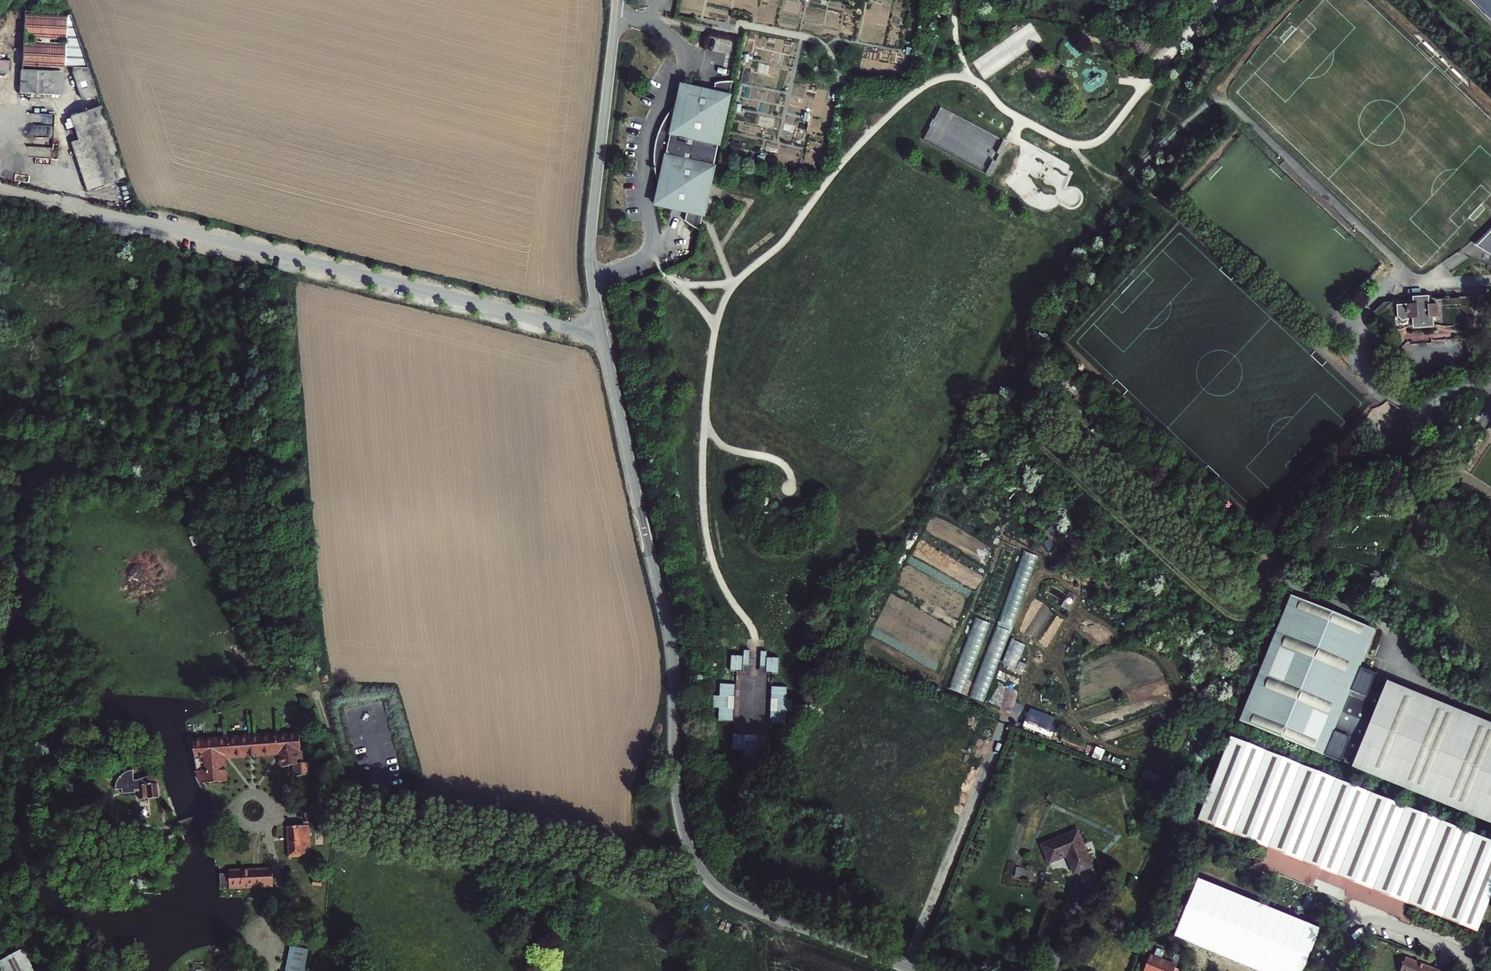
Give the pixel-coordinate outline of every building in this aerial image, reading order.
[(1490,18),(1490,0),(1472,0),(1490,18)] [(61,63),(62,26),(63,13),(57,13),(24,11),(22,60),(61,63)] [(10,71),(10,60),(0,60),(0,71),(10,71)] [(59,64),(21,62),(20,91),(57,95),(59,64)] [(77,105),(91,99),(78,66),(61,65),(77,105)] [(720,97),(724,98),(727,84),(721,84),(710,86),(708,95),(718,97),(720,97)] [(715,147),(725,98),(724,98),(720,97),(718,97),(708,95),(677,88),(673,106),(671,112),(668,111),(657,128),(652,142),(654,143),(653,149),(651,148),(650,173),(653,184),(656,184),(655,189),(651,208),(683,215),(692,217),(694,217),(698,218),(700,219),(710,169),(709,169),(713,147),(715,147)] [(120,174),(121,174),(92,104),(64,114),(74,141),(68,144),(84,184),(90,186),(120,174)] [(695,232),(700,219),(698,218),(694,217),(692,217),(683,215),(681,223),(689,229),(695,232)] [(1475,245),(1490,255),(1490,228),(1475,245)] [(1460,299),(1384,303),(1373,313),(1388,331),(1402,330),(1408,328),(1461,324),(1460,299)] [(1352,767),(1490,824),(1490,724),(1387,682),(1375,712),(1345,700),(1374,629),(1290,595),(1239,720),(1323,754),(1333,730),(1362,742),(1352,767)] [(730,658),(730,673),(743,674),(743,667),(749,667),(749,652),(743,652),(743,658),(742,658),(730,658)] [(759,653),(759,667),(764,667),(764,675),(777,675),(778,660),(766,659),(766,653),(759,653)] [(735,699),(735,687),(719,686),(719,698),(713,698),(712,711),(718,711),(718,723),(734,724),(734,711),(729,711),(729,699),(735,699)] [(787,688),(771,688),(770,700),(776,700),(775,713),(770,713),(770,725),(785,726),(786,713),(792,714),(793,701),(786,701),(787,688)] [(204,784),(227,782),(225,757),(280,753),(283,768),(294,764),(295,776),(308,775),(308,763),(301,763),(299,733),(194,740),(196,769),(204,784)] [(745,736),(732,736),(732,752),(744,752),(744,758),(757,759),(757,753),(769,753),(769,737),(757,737),(757,742),(744,742),(745,736)] [(1490,897),(1490,841),(1231,738),(1197,820),(1268,848),(1262,861),(1252,857),(1248,868),(1258,872),(1260,867),(1276,873),(1277,870),(1318,887),(1317,890),(1342,900),(1345,894),(1373,905),(1402,917),(1401,919),(1410,923),(1413,913),(1405,910),(1408,903),(1478,931),(1490,897)] [(140,800),(160,798),(159,783),(152,776),(147,780),(150,784),(139,785),(140,800)] [(295,821),(279,822),(282,851),(303,848),(315,847),(311,815),(295,816),(295,821)] [(1092,865),(1078,831),(1042,845),(1050,862),(1067,855),(1074,872),(1075,872),(1092,865)] [(232,865),(232,867),(253,866),(254,882),(233,884),(233,886),(278,883),(277,862),(232,865)] [(232,869),(226,870),(227,882),(233,882),(233,884),(254,882),(253,866),(232,867),(232,869)] [(1198,878),(1174,936),(1260,970),(1302,970),(1320,928),(1198,878)] [(289,946),(284,970),(305,970),(309,950),(289,946)] [(1157,946),(1156,948),(1154,956),(1161,959),(1164,951),(1165,949),(1157,946)] [(0,963),(0,964),(4,970),(32,970),(21,952),(0,963)] [(1175,967),(1176,964),(1161,959),(1154,956),(1150,954),(1143,970),(1174,970),(1175,967)] [(1406,958),(1401,970),(1438,970),(1406,958)]
